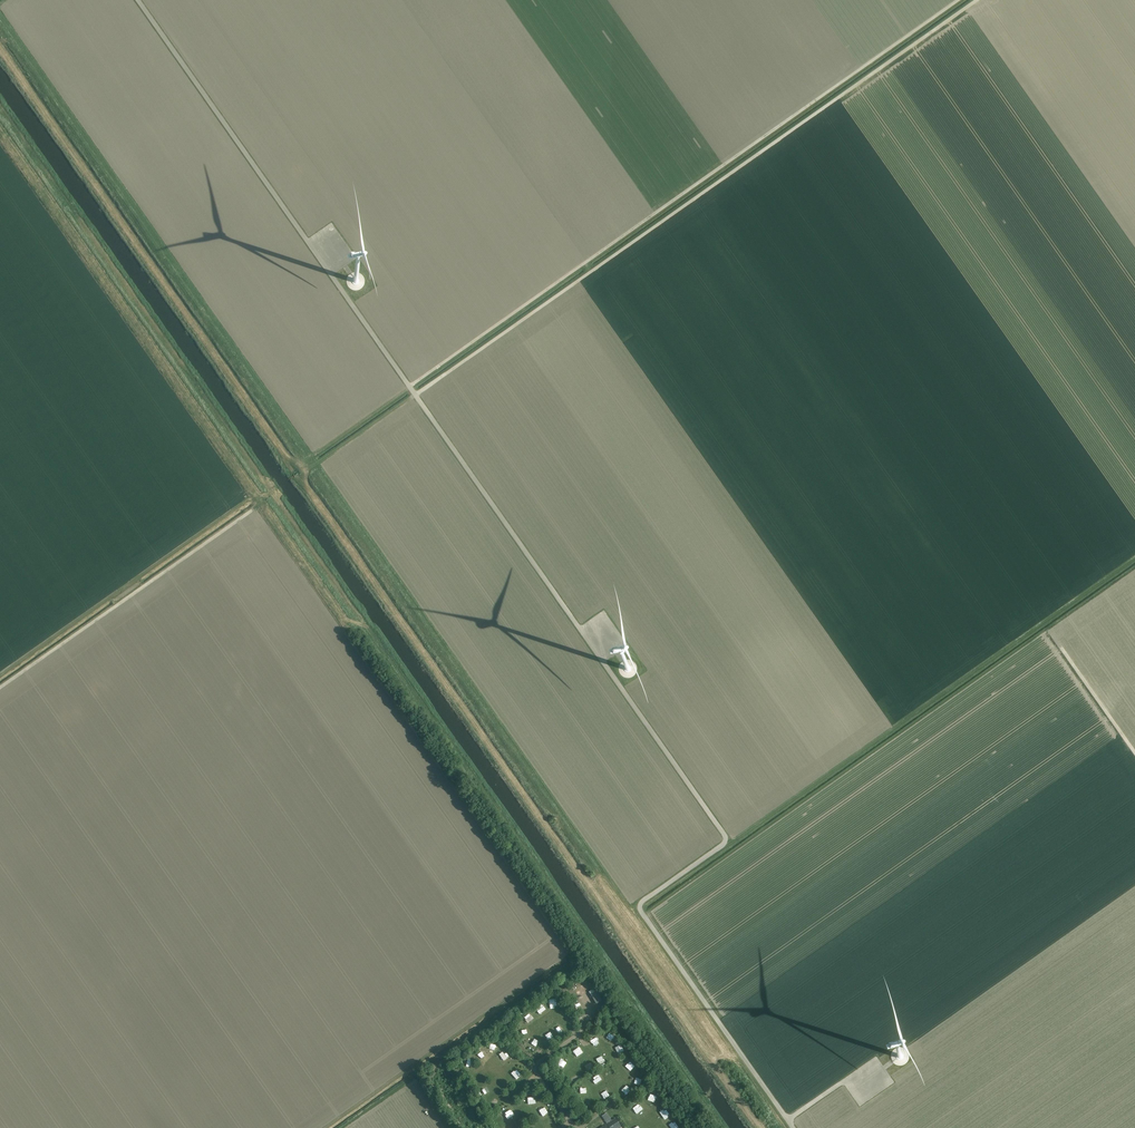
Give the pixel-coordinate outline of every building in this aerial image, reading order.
[(597,994),(592,997),(595,1002),(601,998),(598,994),(597,994)] [(539,1004),(534,1008),(538,1013),(544,1009),(539,1004)] [(557,1012),(563,1018),(567,1015),(561,1008),(557,1012)] [(521,1018),(526,1023),(532,1018),(527,1013),(521,1018)] [(594,1045),(597,1041),(592,1036),(589,1040),(594,1045)] [(571,1052),(576,1056),(580,1052),(576,1047),(571,1052)] [(476,1054),(479,1059),(484,1056),(481,1051),(476,1054)] [(505,1053),(499,1055),(501,1061),(507,1059),(505,1053)] [(597,1064),(603,1062),(601,1056),(595,1058),(597,1064)] [(559,1059),(556,1064),(561,1068),(565,1063),(559,1059)] [(629,1070),(633,1066),(629,1062),(625,1066),(629,1070)] [(595,1082),(600,1079),(597,1074),(591,1077),(595,1082)] [(498,1077),(494,1080),(498,1085),(502,1081),(498,1077)] [(624,1095),(630,1091),(626,1086),(621,1090),(624,1095)] [(523,1099),(526,1104),(531,1101),(529,1096),(523,1099)] [(503,1112),(505,1118),(512,1116),(511,1110),(503,1112)]
